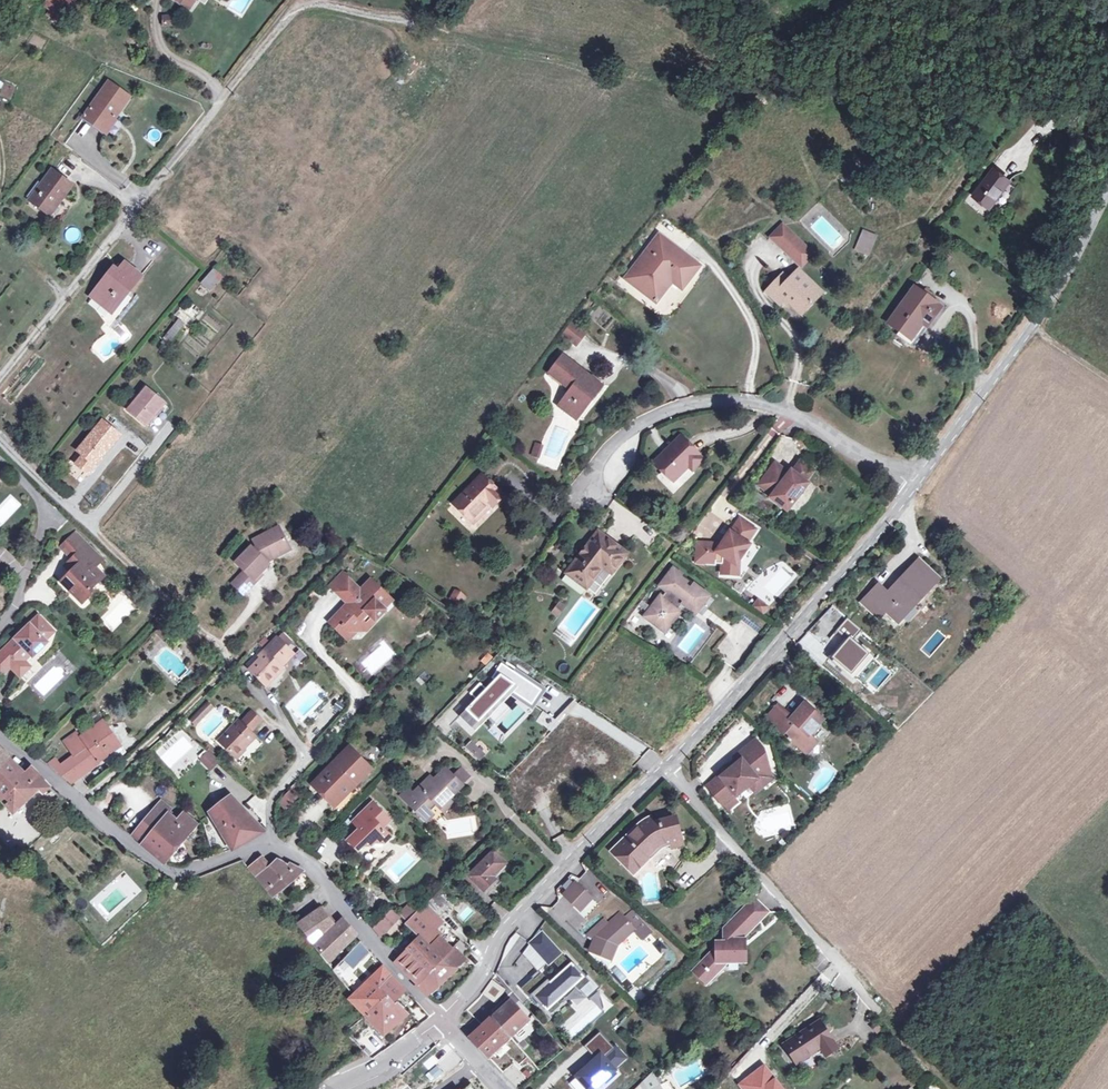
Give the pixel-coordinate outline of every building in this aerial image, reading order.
[(74,0),(58,0),(47,15),(57,23),(74,0)] [(171,17),(162,17),(162,26),(171,26),(171,17)] [(129,97),(108,82),(83,117),(104,131),(129,97)] [(1022,171),(1021,160),(1004,160),(1004,171),(1022,171)] [(1009,181),(993,169),(973,196),(989,207),(1009,181)] [(70,185),(51,171),(30,199),(48,213),(70,185)] [(801,268),(815,253),(782,221),(768,236),(801,268)] [(862,229),(853,250),(869,256),(877,236),(862,229)] [(692,262),(659,236),(626,279),(645,294),(660,273),(671,282),(681,289),(698,267),(692,262)] [(117,270),(112,266),(90,294),(109,311),(118,300),(112,294),(118,287),(124,292),(140,274),(124,261),(117,270)] [(220,276),(212,270),(201,283),(209,290),(220,276)] [(798,270),(788,279),(771,297),(778,304),(784,298),(792,306),(800,313),(821,291),(798,270)] [(671,282),(660,273),(645,294),(655,302),(671,282)] [(788,279),(782,274),(765,292),(771,297),(788,279)] [(941,307),(914,288),(888,323),(915,343),(929,323),(941,307)] [(195,321),(203,312),(194,304),(186,312),(195,321)] [(187,327),(178,320),(157,345),(166,352),(187,327)] [(560,334),(576,347),(587,333),(572,320),(560,334)] [(199,334),(212,339),(217,325),(204,321),(199,334)] [(565,386),(567,384),(572,389),(558,406),(575,420),(588,404),(586,402),(599,385),(583,372),(562,356),(549,373),(565,386)] [(163,403),(145,388),(127,410),(146,425),(163,403)] [(119,435),(102,421),(78,450),(94,464),(119,435)] [(688,445),(679,437),(654,463),(673,481),(687,467),(692,471),(703,460),(688,445)] [(540,445),(535,444),(531,455),(536,457),(540,445)] [(771,465),(756,485),(770,495),(768,498),(786,510),(807,483),(804,481),(811,471),(798,461),(791,471),(789,470),(785,475),(771,465)] [(492,485),(481,475),(453,505),(471,522),(489,503),(491,506),(493,507),(503,496),(492,485)] [(491,506),(489,503),(471,522),(474,524),(491,506)] [(720,543),(706,542),(705,562),(720,563),(720,574),(737,575),(738,560),(749,544),(746,542),(754,529),(738,518),(730,531),(732,533),(728,539),(724,536),(720,543)] [(255,551),(251,547),(236,563),(244,571),(253,580),(260,573),(268,564),(263,560),(270,557),(271,559),(289,550),(278,528),(253,541),(257,549),(255,551)] [(601,536),(597,533),(587,547),(590,549),(601,536)] [(87,547),(74,534),(63,545),(74,556),(82,548),(83,550),(87,547)] [(590,549),(587,547),(567,573),(586,588),(591,581),(600,587),(626,554),(608,541),(601,536),(590,549)] [(706,542),(696,541),(694,561),(705,562),(706,542)] [(77,566),(71,572),(60,582),(80,603),(90,593),(90,586),(101,576),(93,568),(102,559),(88,545),(87,547),(83,550),(82,548),(74,556),(70,560),(77,566)] [(77,566),(70,560),(65,565),(71,572),(77,566)] [(899,580),(900,581),(887,595),(876,585),(860,603),(873,615),(880,608),(884,612),(896,622),(911,606),(908,603),(916,595),(919,598),(938,579),(917,560),(899,580)] [(655,599),(654,599),(647,608),(648,609),(644,615),(645,616),(644,617),(652,624),(653,623),(658,626),(662,621),(667,625),(678,611),(676,609),(681,603),(683,600),(694,609),(705,593),(692,583),(689,588),(684,585),(686,582),(679,577),(681,574),(672,568),(658,585),(665,590),(660,597),(658,596),(655,599)] [(253,580),(244,571),(232,583),(243,594),(262,575),(260,573),(253,580)] [(347,579),(342,574),(330,586),(336,591),(347,579)] [(336,591),(347,603),(330,622),(338,630),(343,625),(350,631),(358,630),(365,630),(365,624),(371,617),(374,621),(385,610),(381,607),(389,599),(379,590),(379,585),(374,585),(369,581),(360,591),(347,579),(336,591)] [(600,587),(591,581),(586,588),(594,595),(600,587)] [(462,606),(466,594),(452,589),(448,601),(462,606)] [(105,604),(109,610),(99,617),(109,630),(137,609),(124,591),(105,604)] [(756,597),(751,605),(765,614),(770,605),(756,597)] [(557,601),(551,613),(558,617),(564,604),(557,601)] [(884,612),(880,608),(873,615),(877,619),(884,612)] [(36,616),(0,651),(0,652),(11,664),(18,657),(22,661),(29,654),(31,656),(46,642),(43,640),(52,631),(36,616)] [(162,621),(159,617),(152,624),(155,627),(162,621)] [(847,618),(830,637),(839,645),(829,656),(855,679),(874,658),(854,639),(861,631),(847,618)] [(662,621),(658,626),(663,630),(667,625),(662,621)] [(711,621),(700,638),(715,649),(726,632),(711,621)] [(173,631),(164,622),(155,631),(163,640),(173,631)] [(343,625),(338,630),(348,640),(358,630),(350,631),(343,625)] [(263,650),(265,652),(249,669),(262,682),(270,682),(283,669),(280,667),(287,660),(281,654),(287,649),(275,638),(263,650)] [(11,664),(0,652),(0,675),(11,664)] [(31,656),(29,654),(22,661),(24,663),(31,656)] [(477,699),(461,716),(475,730),(511,694),(533,709),(546,690),(506,663),(505,666),(501,664),(492,677),(496,680),(486,690),(480,684),(471,693),(477,699)] [(422,685),(430,676),(424,670),(416,680),(422,685)] [(777,705),(765,718),(801,751),(812,739),(808,735),(823,720),(803,703),(790,718),(787,716),(789,715),(777,705)] [(204,715),(200,710),(189,721),(193,726),(204,715)] [(540,712),(535,724),(554,731),(558,719),(540,712)] [(248,714),(246,716),(257,725),(258,724),(248,714)] [(239,722),(237,721),(218,741),(234,757),(248,743),(245,740),(251,734),(250,733),(257,725),(246,716),(239,722)] [(74,734),(63,743),(73,756),(59,766),(54,760),(47,765),(55,772),(67,783),(78,775),(78,776),(98,761),(95,757),(97,756),(98,757),(100,756),(102,758),(108,767),(124,753),(120,746),(118,743),(102,721),(77,739),(74,734)] [(254,737),(251,734),(245,740),(248,743),(254,737)] [(465,749),(478,762),(490,750),(478,737),(465,749)] [(816,742),(812,739),(801,751),(805,754),(816,742)] [(738,763),(732,767),(721,777),(720,775),(707,786),(722,805),(735,794),(736,795),(750,784),(756,778),(762,784),(771,776),(767,771),(769,769),(763,750),(755,740),(734,758),(735,759),(738,763)] [(10,759),(0,749),(0,769),(10,759)] [(368,768),(348,749),(313,785),(333,804),(368,768)] [(217,761),(209,754),(201,762),(210,770),(217,761)] [(10,759),(0,769),(0,799),(13,813),(24,800),(38,790),(42,794),(49,786),(31,767),(25,774),(10,759)] [(432,783),(428,779),(414,794),(405,802),(425,822),(432,816),(427,810),(434,803),(439,808),(448,800),(461,786),(452,777),(445,770),(434,781),(432,783)] [(458,770),(452,777),(461,786),(468,780),(458,770)] [(762,784),(756,778),(750,784),(755,790),(762,784)] [(291,790),(278,803),(283,808),(296,795),(297,796),(302,791),(301,787),(295,782),(289,788),(291,790)] [(414,794),(409,789),(401,797),(405,802),(414,794)] [(230,798),(209,815),(232,851),(240,847),(265,833),(262,830),(244,811),(230,798)] [(452,804),(448,800),(439,808),(443,813),(452,804)] [(169,812),(159,803),(142,823),(151,832),(167,815),(169,812)] [(364,824),(358,830),(347,841),(354,849),(359,843),(363,847),(370,846),(373,843),(382,843),(389,837),(381,828),(378,826),(386,818),(371,804),(358,817),(364,824)] [(73,808),(70,811),(81,822),(84,819),(73,808)] [(142,823),(130,836),(163,864),(195,826),(182,815),(176,822),(167,815),(151,832),(142,823)] [(640,830),(636,826),(611,851),(632,872),(648,857),(644,854),(655,843),(657,841),(660,840),(665,838),(666,842),(668,842),(670,847),(681,844),(678,829),(675,830),(671,816),(656,821),(652,822),(640,830)] [(358,817),(351,823),(358,830),(364,824),(358,817)] [(652,822),(649,817),(636,826),(640,830),(652,822)] [(388,821),(386,818),(378,826),(381,828),(388,821)] [(0,840),(0,862),(5,858),(9,854),(4,847),(5,847),(0,840)] [(52,845),(47,840),(41,845),(43,848),(46,845),(50,848),(52,847),(51,846),(52,845)] [(505,864),(492,852),(468,876),(480,888),(505,864)] [(262,856),(248,868),(265,888),(268,886),(275,894),(296,878),(302,871),(290,862),(289,862),(287,865),(279,860),(275,860),(270,865),(262,856)] [(158,872),(154,877),(163,882),(166,878),(158,872)] [(468,876),(461,883),(474,895),(480,888),(468,876)] [(575,883),(564,895),(579,910),(591,898),(575,883)] [(444,903),(436,894),(424,905),(433,914),(444,903)] [(752,899),(742,909),(756,923),(766,913),(752,899)] [(424,905),(416,914),(434,931),(442,922),(433,914),(424,905)] [(398,914),(397,915),(401,920),(405,924),(414,916),(405,907),(398,914)] [(318,908),(295,924),(312,944),(333,925),(318,908)] [(715,942),(715,949),(703,961),(703,964),(700,963),(699,965),(709,974),(716,974),(727,963),(745,963),(745,948),(738,947),(739,942),(739,940),(756,923),(742,909),(722,929),(722,943),(715,942)] [(397,915),(392,910),(373,931),(382,940),(401,920),(397,915)] [(604,921),(592,932),(596,936),(594,938),(592,942),(589,951),(604,958),(609,943),(629,925),(633,929),(640,921),(630,911),(623,918),(618,914),(607,925),(604,921)] [(405,924),(419,938),(407,951),(428,973),(442,960),(452,972),(464,960),(443,940),(434,931),(416,914),(414,916),(405,924)] [(342,920),(335,927),(314,946),(316,948),(327,962),(336,953),(355,935),(342,920)] [(442,922),(434,931),(443,940),(451,931),(442,922)] [(633,929),(629,925),(609,943),(604,958),(609,960),(614,947),(633,929)] [(584,976),(542,928),(525,942),(539,958),(512,982),(528,1000),(532,994),(546,1010),(584,976)] [(596,936),(592,932),(587,937),(592,942),(594,938),(596,936)] [(461,939),(455,944),(463,955),(469,950),(461,939)] [(369,951),(360,941),(346,956),(355,965),(369,951)] [(407,951),(394,963),(417,983),(415,986),(427,997),(452,972),(442,960),(428,973),(407,951)] [(342,959),(336,953),(327,962),(333,969),(342,959)] [(699,965),(692,971),(705,984),(716,974),(709,974),(699,965)] [(391,975),(382,966),(370,978),(379,987),(391,975)] [(404,990),(391,975),(379,987),(392,1001),(404,990)] [(573,1004),(570,1007),(575,1013),(590,1000),(604,1015),(615,1005),(587,975),(565,996),(573,1004)] [(353,994),(349,998),(382,1033),(383,1034),(406,1014),(392,1001),(379,987),(370,978),(353,994)] [(528,1019),(510,1000),(468,1038),(487,1058),(528,1019)] [(785,1044),(797,1062),(819,1047),(823,1054),(834,1046),(819,1022),(785,1044)] [(586,1045),(595,1055),(576,1073),(577,1075),(569,1083),(574,1088),(593,1088),(601,1081),(606,1086),(617,1075),(613,1070),(625,1058),(600,1032),(586,1045)] [(763,1063),(737,1084),(741,1088),(785,1088),(763,1063)] [(661,1088),(672,1088),(667,1081),(663,1083),(655,1071),(651,1073),(659,1086),(661,1088)] [(651,1073),(636,1088),(661,1088),(659,1086),(651,1073)] [(471,1079),(458,1088),(478,1088),(471,1079)]
